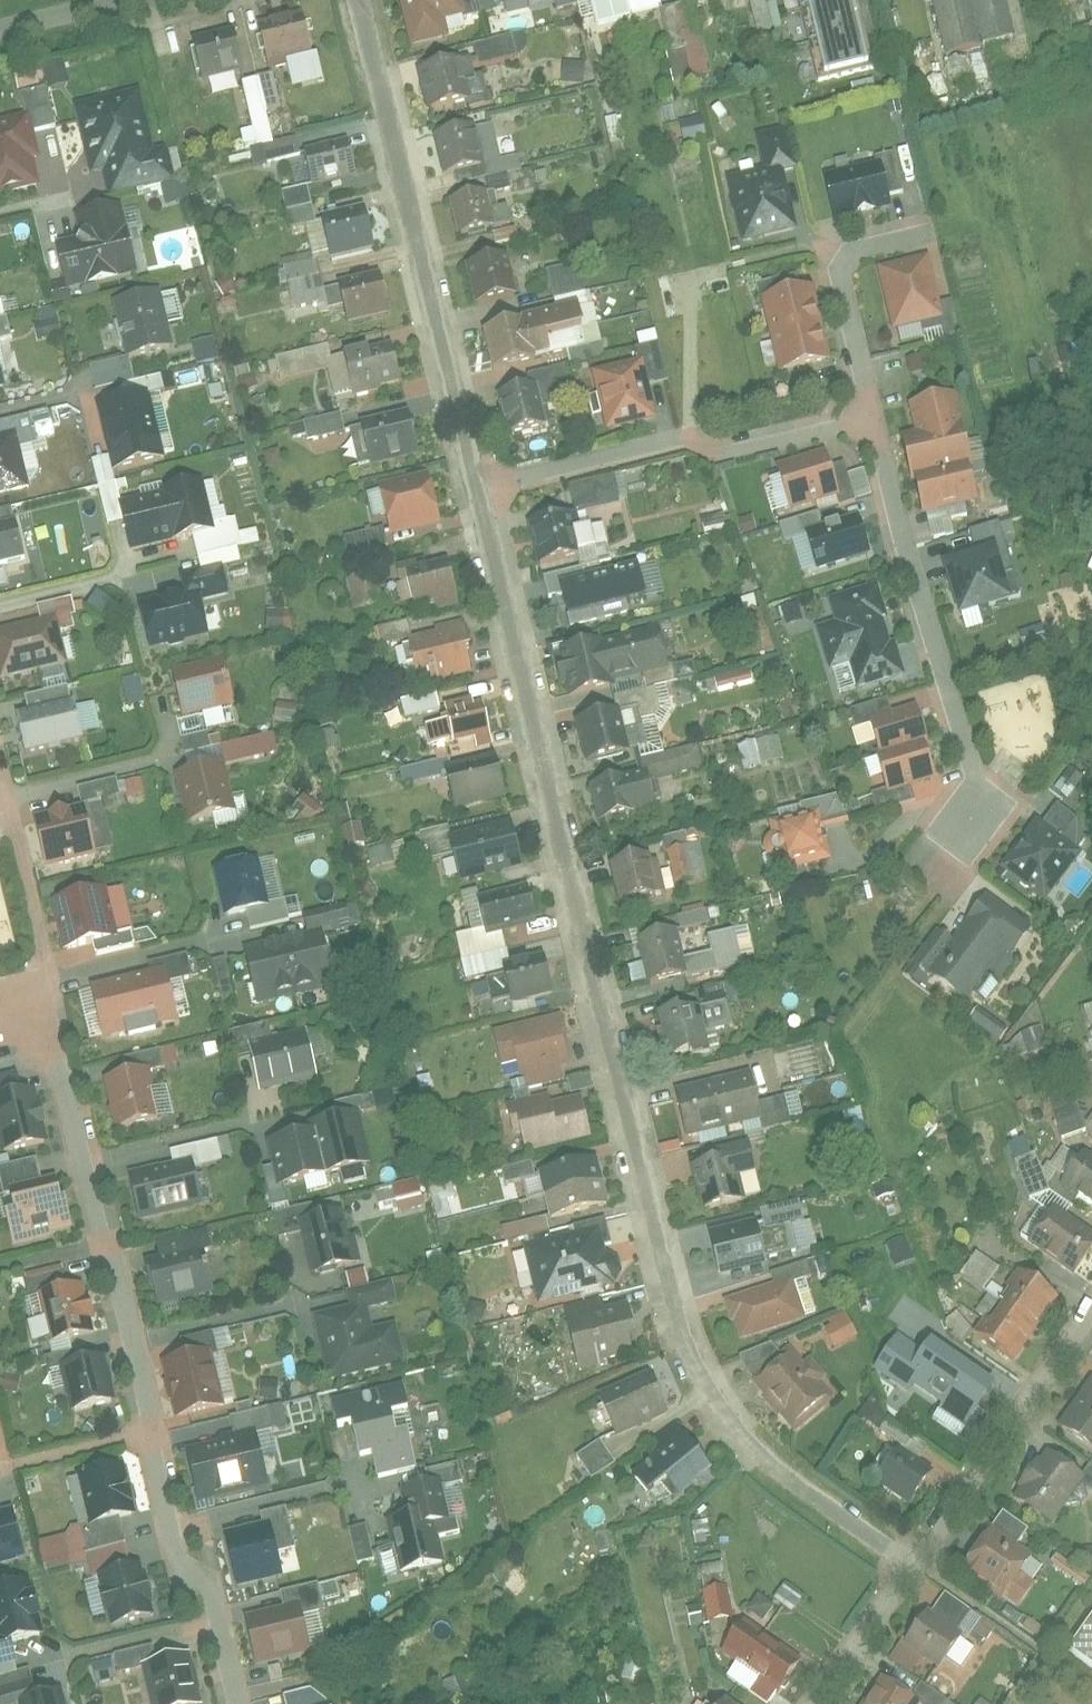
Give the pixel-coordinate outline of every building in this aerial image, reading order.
[(412,46),(450,37),(447,23),(468,17),(464,0),(401,0),(412,46)] [(485,11),(499,7),(497,0),(482,0),(485,11)] [(758,30),(784,26),(780,0),(773,0),(769,1),(769,0),(754,0),(758,30)] [(860,0),(809,0),(826,76),(876,65),(860,0)] [(1004,0),(973,0),(983,44),(1013,37),(1004,0)] [(306,12),(257,26),(269,68),(319,53),(306,12)] [(241,28),(191,42),(202,79),(251,65),(241,28)] [(525,30),(477,43),(482,63),(531,50),(525,30)] [(472,57),(419,70),(428,110),(482,96),(472,57)] [(565,79),(586,82),(589,61),(568,58),(565,79)] [(0,122),(0,194),(52,181),(39,131),(57,126),(46,84),(19,91),(25,116),(0,122)] [(150,86),(74,106),(92,173),(106,169),(113,195),(175,179),(150,86)] [(687,139),(709,133),(704,114),(682,119),(687,139)] [(475,125),(432,136),(442,177),(485,166),(475,125)] [(731,179),(744,241),(798,230),(785,170),(796,168),(787,127),(757,133),(765,171),(731,179)] [(360,176),(349,139),(308,151),(319,188),(360,176)] [(896,204),(886,163),(825,177),(834,218),(896,204)] [(492,188),(451,198),(461,237),(502,226),(492,188)] [(378,246),(369,207),(326,218),(336,257),(378,246)] [(81,238),(57,244),(69,293),(150,273),(140,234),(123,238),(115,208),(76,218),(81,238)] [(316,250),(285,258),(297,306),(328,298),(316,250)] [(508,253),(466,265),(478,305),(520,293),(508,253)] [(951,314),(937,255),(877,269),(892,328),(951,314)] [(384,273),(338,285),(349,328),(396,316),(384,273)] [(761,297),(778,372),(833,360),(816,285),(761,297)] [(9,319),(24,315),(19,292),(0,297),(0,321),(9,319)] [(91,366),(98,391),(121,385),(136,381),(132,362),(177,351),(163,292),(113,304),(126,357),(91,366)] [(12,373),(4,341),(14,339),(9,319),(0,321),(0,376),(12,373)] [(524,319),(483,330),(493,368),(534,357),(524,319)] [(194,342),(200,365),(223,358),(217,336),(194,342)] [(407,385),(397,343),(344,356),(354,398),(407,385)] [(911,373),(927,370),(924,354),(908,356),(911,373)] [(658,419),(643,360),(593,372),(607,431),(658,419)] [(102,405),(118,469),(167,456),(151,394),(166,390),(162,375),(136,381),(121,385),(124,399),(102,405)] [(535,385),(499,395),(511,437),(547,427),(535,385)] [(959,392),(910,406),(917,430),(904,434),(927,515),(984,499),(974,462),(978,461),(959,392)] [(344,411),(306,422),(312,441),(350,431),(344,411)] [(415,414),(362,426),(373,470),(425,457),(415,414)] [(33,489),(19,431),(0,435),(0,497),(33,489)] [(844,495),(831,451),(778,466),(790,510),(844,495)] [(631,501),(625,472),(573,484),(579,513),(631,501)] [(448,525),(436,474),(380,487),(392,538),(448,525)] [(127,523),(133,550),(179,539),(181,544),(198,540),(205,570),(245,561),(235,517),(213,522),(204,480),(162,489),(163,495),(123,504),(127,523)] [(99,486),(108,528),(127,523),(123,504),(118,481),(99,486)] [(706,531),(731,527),(726,499),(701,503),(706,531)] [(29,559),(15,507),(0,511),(0,567),(29,559)] [(568,515),(527,524),(536,565),(577,556),(568,515)] [(867,554),(856,516),(804,531),(815,569),(867,554)] [(976,559),(937,571),(955,626),(1010,608),(1001,581),(1012,577),(995,525),(967,534),(976,559)] [(346,535),(350,553),(390,544),(386,526),(346,535)] [(463,600),(454,561),(409,572),(419,611),(463,600)] [(347,570),(353,609),(380,604),(374,566),(347,570)] [(906,675),(880,584),(829,598),(836,622),(819,627),(830,665),(851,659),(859,688),(906,675)] [(208,587),(140,605),(152,649),(219,631),(208,587)] [(269,630),(294,630),(294,609),(269,609),(269,630)] [(0,633),(0,674),(2,680),(73,662),(62,618),(0,633)] [(479,673),(466,624),(409,639),(422,688),(479,673)] [(556,641),(567,696),(612,686),(611,680),(664,669),(656,629),(600,640),(599,632),(556,641)] [(229,661),(173,675),(184,717),(240,703),(229,661)] [(720,689),(757,680),(753,665),(716,674),(720,689)] [(142,676),(126,679),(131,706),(148,702),(142,676)] [(402,698),(407,717),(444,708),(439,689),(402,698)] [(280,702),(277,717),(298,722),(301,707),(280,702)] [(72,704),(15,717),(24,755),(81,742),(72,704)] [(497,738),(489,704),(451,712),(458,746),(497,738)] [(931,742),(918,705),(873,720),(885,755),(875,758),(888,795),(938,777),(926,743),(931,742)] [(617,711),(574,720),(583,762),(626,753),(617,711)] [(741,742),(745,767),(786,760),(782,735),(741,742)] [(510,798),(501,758),(449,769),(458,809),(510,798)] [(229,761),(178,773),(191,825),(241,812),(229,761)] [(648,772),(586,786),(594,823),(656,809),(648,772)] [(318,821),(323,802),(303,796),(297,814),(318,821)] [(999,866),(1049,902),(1091,843),(1091,828),(1060,805),(1047,824),(1035,816),(999,866)] [(89,809),(37,822),(49,867),(101,854),(89,809)] [(830,859),(816,811),(770,825),(784,873),(830,859)] [(528,869),(519,828),(454,842),(463,883),(528,869)] [(674,881),(707,877),(701,830),(668,834),(674,881)] [(370,849),(373,866),(406,860),(403,843),(370,849)] [(650,854),(608,864),(618,907),(664,895),(656,862),(652,863),(650,854)] [(265,859),(216,869),(228,920),(249,915),(253,932),(292,923),(288,903),(276,906),(265,859)] [(541,926),(533,889),(483,900),(492,937),(541,926)] [(59,904),(72,955),(119,942),(106,891),(59,904)] [(983,895),(929,973),(976,1005),(1030,927),(983,895)] [(680,914),(682,928),(723,923),(721,908),(680,914)] [(672,937),(640,943),(647,982),(739,965),(733,930),(708,934),(712,957),(677,964),(672,937)] [(321,940),(246,959),(259,1009),(334,990),(321,940)] [(229,958),(215,961),(223,1000),(237,997),(229,958)] [(558,993),(548,958),(506,970),(516,1005),(558,993)] [(164,974),(96,994),(109,1041),(178,1021),(164,974)] [(727,999),(654,1015),(664,1059),(711,1049),(708,1037),(734,1032),(727,999)] [(561,1013),(492,1031),(501,1065),(515,1061),(521,1085),(567,1074),(563,1055),(571,1053),(561,1013)] [(1006,1040),(1011,1030),(980,1014),(975,1024),(1006,1040)] [(303,1035),(251,1047),(262,1094),(314,1081),(303,1035)] [(125,1077),(105,1082),(118,1132),(168,1119),(157,1074),(169,1071),(164,1052),(122,1063),(125,1077)] [(749,1074),(672,1094),(684,1140),(761,1120),(749,1074)] [(5,1153),(49,1142),(36,1093),(22,1097),(17,1076),(0,1080),(0,1134),(5,1153)] [(548,1093),(501,1102),(511,1155),(591,1140),(582,1096),(549,1102),(548,1093)] [(1075,1093),(1051,1100),(1063,1138),(1086,1130),(1075,1093)] [(312,1137),(273,1146),(282,1189),(321,1181),(321,1177),(367,1167),(356,1116),(378,1111),(375,1098),(338,1106),(341,1121),(310,1128),(312,1137)] [(1018,1162),(1036,1155),(1029,1137),(1011,1143),(1018,1162)] [(716,1162),(690,1168),(700,1211),(743,1202),(738,1180),(755,1177),(748,1143),(713,1151),(716,1162)] [(131,1178),(144,1225),(210,1207),(201,1171),(224,1165),(218,1144),(175,1155),(178,1166),(131,1178)] [(1083,1152),(1059,1187),(1091,1209),(1091,1158),(1083,1152)] [(608,1207),(596,1160),(537,1175),(548,1222),(608,1207)] [(18,1244),(75,1231),(63,1180),(43,1185),(37,1161),(0,1170),(0,1178),(5,1199),(16,1196),(22,1221),(13,1223),(18,1244)] [(376,1187),(378,1215),(426,1211),(423,1182),(376,1187)] [(459,1216),(452,1184),(432,1189),(439,1220),(459,1216)] [(808,1200),(763,1209),(768,1232),(791,1227),(796,1252),(818,1248),(808,1200)] [(314,1208),(274,1217),(280,1241),(306,1235),(316,1279),(363,1268),(350,1215),(318,1223),(314,1208)] [(1074,1279),(1091,1251),(1091,1235),(1051,1209),(1026,1248),(1074,1279)] [(522,1249),(538,1309),(613,1288),(602,1247),(611,1245),(605,1221),(570,1230),(571,1236),(522,1249)] [(751,1222),(707,1234),(720,1278),(764,1266),(751,1222)] [(163,1261),(148,1264),(158,1310),(217,1297),(208,1257),(217,1255),(212,1232),(159,1244),(163,1261)] [(887,1245),(896,1269),(917,1260),(907,1237),(887,1245)] [(773,1290),(728,1304),(739,1342),(803,1322),(792,1288),(819,1280),(814,1262),(769,1276),(773,1290)] [(1018,1364),(1059,1302),(1019,1275),(977,1337),(1018,1364)] [(42,1299),(53,1345),(98,1334),(87,1289),(42,1299)] [(597,1301),(563,1309),(579,1373),(634,1359),(631,1344),(636,1343),(626,1304),(599,1310),(597,1301)] [(376,1306),(316,1320),(331,1384),(411,1366),(401,1324),(381,1328),(376,1306)] [(857,1338),(845,1316),(820,1329),(833,1352),(857,1338)] [(185,1364),(166,1368),(180,1426),(235,1413),(216,1335),(180,1343),(185,1364)] [(897,1339),(873,1373),(963,1435),(996,1388),(930,1341),(920,1355),(897,1339)] [(789,1352),(750,1385),(793,1436),(833,1402),(820,1387),(827,1381),(809,1360),(802,1367),(789,1352)] [(65,1369),(76,1415),(116,1406),(105,1360),(65,1369)] [(666,1417),(647,1375),(594,1399),(612,1441),(666,1417)] [(281,1400),(281,1382),(262,1382),(262,1400),(281,1400)] [(1059,1429),(1091,1453),(1091,1383),(1059,1429)] [(408,1390),(331,1407),(337,1434),(355,1430),(362,1462),(378,1458),(382,1477),(425,1468),(418,1440),(407,1442),(401,1418),(414,1415),(408,1390)] [(872,1395),(857,1416),(878,1430),(893,1409),(872,1395)] [(237,1445),(186,1458),(198,1505),(278,1484),(272,1461),(280,1459),(269,1414),(231,1424),(237,1445)] [(911,1436),(885,1421),(873,1441),(892,1453),(870,1490),(909,1514),(934,1474),(901,1454),(911,1436)] [(677,1503),(715,1473),(675,1423),(649,1443),(659,1456),(633,1476),(649,1496),(663,1485),(677,1503)] [(593,1481),(619,1466),(604,1441),(579,1455),(593,1481)] [(1045,1453),(1012,1500),(1050,1527),(1083,1480),(1045,1453)] [(406,1520),(388,1524),(402,1579),(445,1568),(437,1536),(457,1531),(447,1490),(465,1485),(460,1466),(427,1474),(431,1489),(400,1496),(406,1520)] [(70,1483),(82,1535),(131,1523),(119,1472),(70,1483)] [(27,1561),(14,1511),(0,1514),(0,1568),(27,1561)] [(1000,1515),(961,1573),(1015,1609),(1031,1583),(1019,1575),(1031,1558),(1016,1548),(1027,1532),(1000,1515)] [(697,1551),(713,1548),(708,1520),(692,1523),(697,1551)] [(355,1566),(375,1563),(371,1527),(351,1530),(355,1566)] [(227,1539),(239,1589),(287,1577),(275,1528),(227,1539)] [(697,1566),(712,1622),(736,1615),(720,1560),(697,1566)] [(102,1581),(117,1628),(159,1615),(144,1568),(102,1581)] [(17,1663),(14,1650),(49,1641),(32,1581),(0,1590),(0,1668),(17,1663)] [(901,1641),(888,1661),(913,1677),(924,1661),(940,1671),(973,1618),(944,1600),(933,1617),(926,1613),(907,1644),(901,1641)] [(304,1610),(246,1623),(256,1667),(314,1655),(304,1610)] [(805,1662),(744,1621),(719,1659),(735,1669),(728,1678),(767,1703),(768,1703),(777,1691),(783,1695),(805,1662)] [(1073,1649),(1091,1662),(1091,1622),(1073,1649)] [(99,1682),(121,1677),(117,1656),(95,1660),(99,1682)] [(154,1703),(204,1703),(192,1656),(145,1668),(154,1703)] [(877,1679),(861,1703),(917,1703),(877,1679)] [(328,1687),(299,1695),(302,1703),(333,1703),(328,1687)] [(21,1703),(67,1703),(63,1691),(21,1703)]
